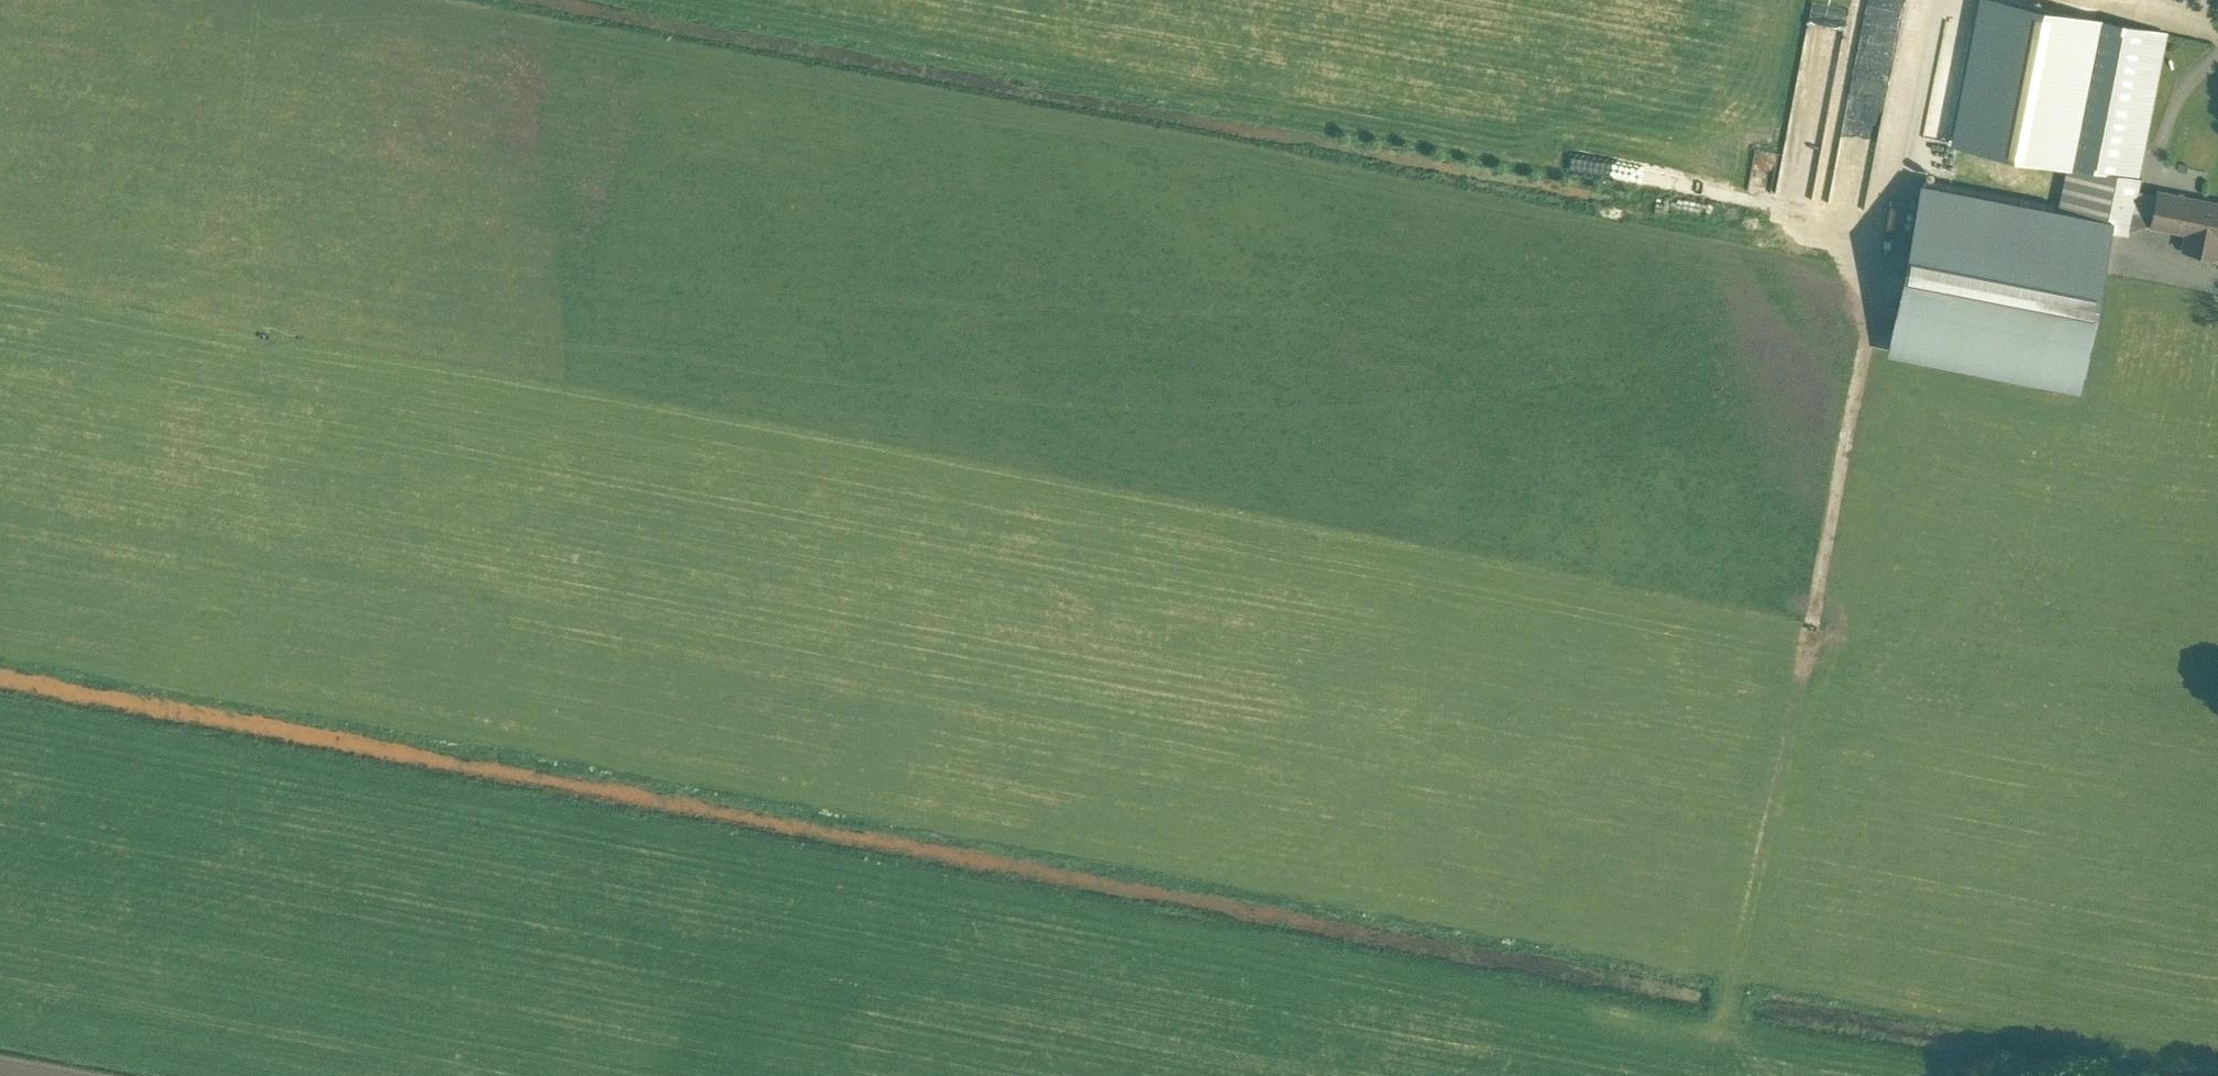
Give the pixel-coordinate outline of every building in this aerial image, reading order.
[(1924,182),(1889,348),(2076,387),(2109,226),(2126,230),(2126,229),(2149,223),(2149,225),(2185,232),(2181,249),(2216,256),(2217,246),(2217,203),(2156,190),(2151,215),(2130,211),(2137,179),(2166,36),(1985,0),(1984,0),(1955,142),(2066,165),(2057,209),(1924,182)]
